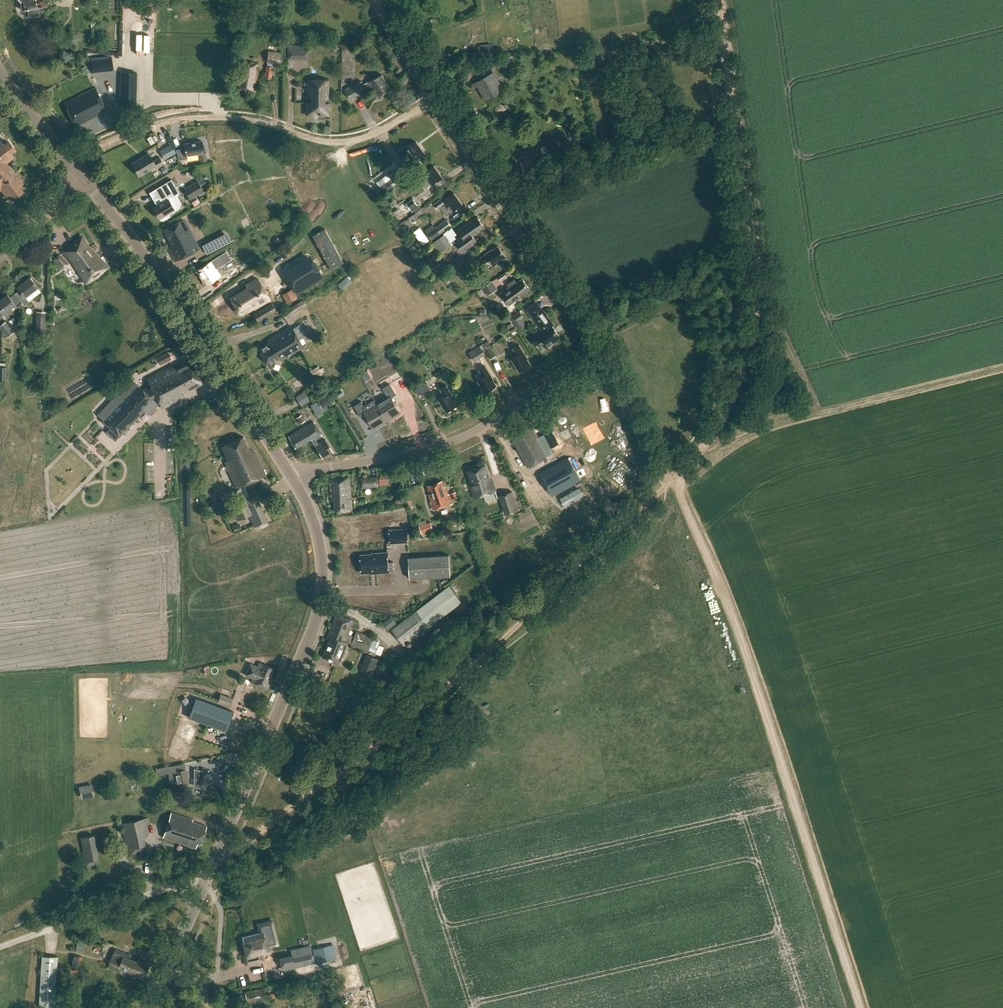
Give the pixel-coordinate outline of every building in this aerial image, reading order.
[(22,10),(28,9),(29,16),(39,14),(37,7),(47,5),(46,0),(20,0),(20,1),(22,10)] [(482,53),(493,52),(493,44),(481,45),(482,53)] [(288,46),(288,59),(308,59),(308,46),(288,46)] [(266,78),(271,78),(273,63),(279,64),(281,48),(273,48),(273,51),(268,51),(267,62),(268,62),(267,66),(266,65),(265,73),(266,73),(266,78)] [(113,57),(92,59),(90,60),(92,72),(114,70),(113,57)] [(247,91),(255,92),(258,64),(243,62),(241,71),(240,71),(238,79),(236,79),(235,90),(241,91),(241,87),(247,88),(247,91)] [(119,104),(136,105),(137,72),(121,71),(119,104)] [(494,73),(476,82),(486,100),(504,90),(494,73)] [(345,89),(351,100),(368,91),(367,90),(374,86),(379,96),(390,89),(382,74),(364,84),(362,80),(345,89)] [(308,79),(308,97),(312,97),(312,102),(307,102),(307,114),(328,115),(328,103),(324,103),(324,98),(327,98),(328,80),(308,79)] [(72,118),(76,117),(79,124),(106,111),(95,88),(78,96),(78,97),(65,103),(72,118)] [(560,142),(563,150),(564,150),(565,153),(575,150),(571,138),(560,142)] [(1,185),(8,193),(11,190),(14,194),(24,186),(4,161),(16,151),(8,141),(5,143),(2,140),(0,141),(0,186),(1,185)] [(183,144),(185,156),(199,154),(200,162),(206,161),(205,152),(203,153),(202,141),(183,144)] [(406,146),(397,153),(400,157),(408,152),(415,161),(425,154),(416,141),(407,148),(406,146)] [(175,153),(170,144),(159,150),(164,159),(175,153)] [(164,164),(160,157),(154,161),(149,153),(132,164),(139,176),(154,167),(156,169),(164,164)] [(521,162),(524,170),(534,167),(531,158),(521,162)] [(425,176),(432,185),(443,177),(434,165),(425,172),(423,170),(414,176),(418,181),(425,176)] [(393,170),(388,174),(391,179),(376,189),(381,196),(401,182),(393,170)] [(413,177),(406,181),(411,189),(418,185),(413,177)] [(149,193),(156,205),(152,208),(159,218),(160,218),(161,220),(163,220),(170,216),(169,215),(175,211),(175,210),(183,206),(186,203),(171,179),(149,193)] [(182,191),(188,200),(202,192),(196,183),(182,191)] [(445,203),(452,212),(463,205),(454,192),(445,199),(443,197),(434,204),(438,209),(445,203)] [(404,214),(412,208),(415,212),(410,215),(414,220),(423,213),(413,198),(399,207),(404,214)] [(209,204),(216,211),(219,208),(213,201),(209,204)] [(455,240),(464,253),(478,243),(473,236),(485,227),(477,217),(472,221),(471,220),(458,229),(462,235),(455,240)] [(446,218),(435,226),(440,233),(451,225),(446,218)] [(183,219),(165,229),(173,244),(167,246),(175,261),(199,248),(183,219)] [(433,243),(440,253),(452,244),(445,234),(433,243)] [(72,243),(64,251),(72,260),(81,274),(84,279),(86,282),(90,280),(97,276),(106,267),(88,247),(82,237),(75,241),(72,243)] [(219,238),(214,241),(218,248),(223,245),(219,238)] [(499,246),(493,250),(493,249),(479,258),(483,264),(490,260),(494,266),(506,257),(499,246)] [(280,266),(297,294),(323,277),(307,250),(280,266)] [(457,261),(459,264),(461,267),(466,263),(462,257),(457,261)] [(221,275),(211,261),(198,269),(207,284),(221,275)] [(23,302),(28,299),(26,297),(38,288),(30,277),(18,287),(20,290),(16,293),(23,302)] [(254,308),(270,299),(258,278),(246,285),(247,288),(230,298),(239,313),(246,309),(247,311),(253,307),(254,308)] [(505,300),(509,307),(517,301),(517,300),(530,290),(522,279),(517,283),(514,279),(507,284),(510,287),(503,292),(508,298),(505,300)] [(492,281),(483,287),(489,295),(498,289),(492,281)] [(684,289),(689,300),(696,296),(691,286),(684,289)] [(282,294),(287,303),(297,298),(292,288),(282,294)] [(6,320),(23,307),(23,302),(16,293),(10,297),(8,294),(0,300),(0,312),(6,320)] [(537,302),(528,309),(544,331),(539,334),(537,332),(530,337),(536,345),(542,341),(547,347),(548,346),(549,347),(555,343),(554,342),(561,337),(552,325),(553,325),(537,302)] [(253,314),(258,321),(276,310),(272,303),(253,314)] [(520,311),(511,317),(519,328),(524,324),(520,319),(523,316),(520,311)] [(36,337),(45,337),(46,312),(37,312),(36,337)] [(0,325),(0,328),(7,337),(14,332),(5,321),(0,325)] [(268,340),(269,343),(259,349),(268,364),(278,358),(280,360),(303,346),(291,326),(268,340)] [(517,354),(511,358),(519,371),(531,364),(527,358),(528,358),(519,344),(513,348),(517,354)] [(480,345),(469,352),(474,361),(486,354),(480,345)] [(157,361),(160,368),(173,361),(170,354),(157,361)] [(176,371),(174,367),(148,380),(150,386),(142,390),(133,380),(96,413),(108,426),(104,429),(112,438),(142,411),(140,409),(151,399),(150,398),(155,396),(162,410),(187,397),(186,395),(189,391),(202,384),(192,363),(176,371)] [(310,370),(315,379),(322,375),(321,372),(325,370),(323,367),(320,369),(318,366),(310,370)] [(494,379),(485,366),(479,369),(484,376),(477,380),(486,392),(497,385),(493,380),(494,379)] [(436,374),(439,379),(446,374),(443,370),(436,374)] [(377,403),(387,420),(400,413),(392,398),(397,395),(390,384),(383,388),(388,397),(377,403)] [(455,399),(447,385),(441,389),(445,395),(439,399),(447,412),(458,405),(455,399)] [(424,391),(421,386),(415,389),(418,394),(424,391)] [(295,397),(301,406),(311,400),(304,391),(295,397)] [(366,413),(375,428),(387,420),(377,403),(367,409),(361,401),(354,405),(361,416),(366,413)] [(315,440),(322,436),(313,421),(288,436),(295,448),(311,439),(323,458),(333,452),(325,439),(318,443),(315,440)] [(531,426),(511,437),(527,467),(550,454),(547,449),(551,447),(559,443),(548,424),(540,428),(544,434),(537,437),(531,426)] [(243,436),(222,445),(228,460),(225,461),(236,487),(239,486),(239,488),(238,489),(237,491),(237,493),(237,495),(239,497),(241,497),(241,498),(240,501),(230,505),(237,521),(249,515),(254,527),(268,521),(255,492),(249,495),(244,484),(265,475),(256,453),(248,449),(243,436)] [(540,473),(553,496),(581,480),(569,457),(540,473)] [(485,466),(468,471),(472,482),(470,482),(475,497),(495,490),(493,482),(491,483),(485,466)] [(335,502),(336,511),(352,510),(349,477),(330,479),(332,503),(335,502)] [(377,478),(361,480),(363,491),(381,488),(381,487),(390,486),(389,478),(377,479),(377,478)] [(448,494),(445,486),(444,487),(442,481),(428,485),(433,501),(431,502),(434,510),(453,503),(449,494),(448,494)] [(583,495),(579,489),(561,498),(565,505),(583,495)] [(520,510),(513,491),(498,495),(505,515),(520,510)] [(422,534),(433,530),(430,522),(419,526),(422,534)] [(232,526),(234,532),(242,529),(239,523),(232,526)] [(407,529),(389,530),(390,543),(408,542),(407,529)] [(388,562),(388,552),(372,553),(372,554),(361,555),(362,573),(376,572),(376,573),(389,572),(394,571),(393,562),(388,562)] [(451,576),(450,554),(409,557),(410,579),(451,576)] [(449,586),(392,629),(405,646),(415,638),(417,641),(432,630),(429,626),(461,602),(449,586)] [(328,635),(331,636),(345,642),(354,621),(337,614),(328,635)] [(368,652),(373,638),(357,631),(351,645),(368,652)] [(331,636),(325,653),(323,657),(341,664),(349,643),(345,642),(331,636)] [(367,655),(361,670),(372,674),(378,659),(367,655)] [(243,665),(238,679),(245,682),(241,690),(260,698),(271,672),(252,664),(251,668),(243,665)] [(223,704),(226,695),(221,694),(218,702),(223,704)] [(195,697),(188,717),(226,731),(233,712),(195,697)] [(233,750),(238,737),(201,724),(196,737),(233,750)] [(186,768),(175,771),(178,785),(189,783),(186,768)] [(194,768),(194,773),(195,773),(195,785),(204,788),(204,789),(205,790),(205,788),(223,794),(227,780),(224,778),(225,775),(217,773),(216,773),(211,772),(212,771),(202,768),(201,771),(194,768)] [(206,827),(171,815),(163,837),(195,849),(197,842),(201,843),(206,827)] [(271,952),(267,935),(243,940),(245,948),(241,949),(245,965),(263,961),(262,954),(271,952)] [(76,952),(82,953),(84,941),(78,939),(76,952)] [(316,963),(334,959),(337,958),(334,945),(330,945),(313,949),(316,963)] [(115,949),(107,967),(119,973),(120,970),(131,975),(132,973),(142,978),(148,964),(138,959),(136,962),(125,958),(127,954),(115,949)] [(40,1006),(54,1007),(58,956),(43,955),(40,1006)] [(262,1001),(259,989),(245,991),(247,1004),(262,1001)]
